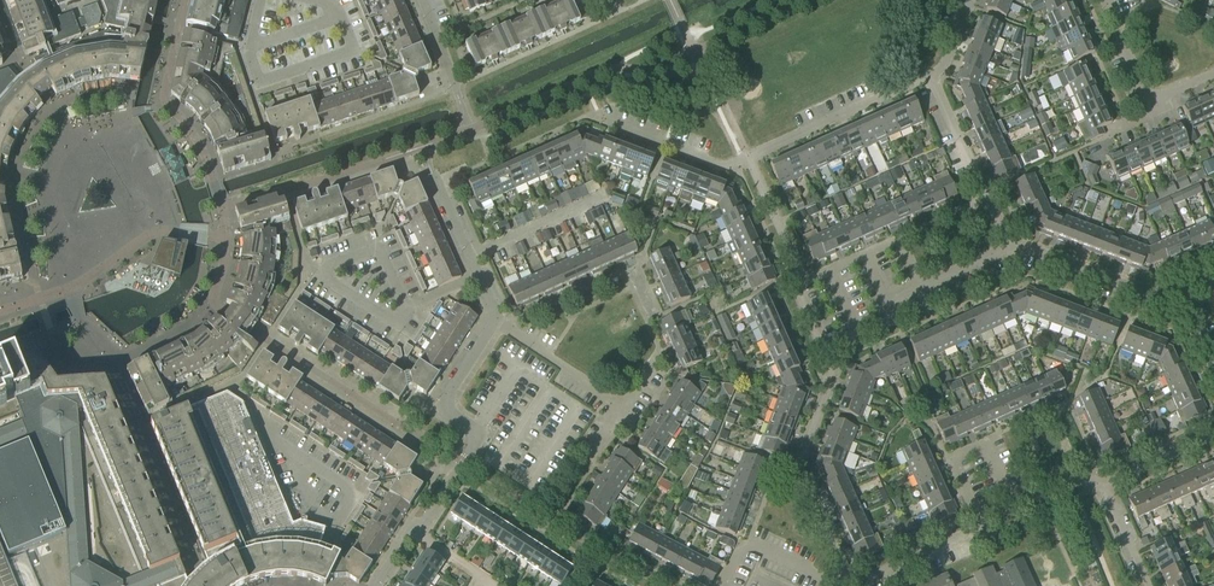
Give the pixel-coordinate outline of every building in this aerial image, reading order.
[(8,9),(7,9),(8,10),(13,21),(12,22),(13,22),(17,34),(22,46),(22,47),(26,55),(31,53),(81,34),(79,28),(86,25),(88,29),(99,25),(101,14),(97,3),(80,10),(83,17),(76,20),(73,12),(56,18),(49,0),(4,0),(8,9)] [(106,25),(128,30),(127,32),(127,35),(147,40),(149,32),(144,30),(146,20),(152,21),(156,0),(103,0),(107,13),(105,24),(106,25)] [(186,26),(193,28),(238,40),(248,0),(193,0),(186,26)] [(402,0),(383,0),(376,3),(381,13),(403,3),(402,0)] [(462,1),(465,10),(469,9),(470,12),(491,3),(490,0),(463,0),(462,1)] [(575,9),(571,0),(564,0),(535,13),(545,36),(559,30),(560,32),(566,30),(565,27),(580,21),(575,9)] [(1001,0),(987,0),(985,4),(988,5),(986,9),(1006,17),(1008,10),(1019,14),(1021,8),(1011,4),(1001,0)] [(1041,0),(1040,0),(1030,5),(1033,12),(1044,7),(1041,0)] [(1179,9),(1181,4),(1177,2),(1178,0),(1177,0),(1160,0),(1179,9)] [(1045,8),(1049,15),(1047,15),(1052,28),(1057,26),(1064,23),(1081,15),(1077,6),(1074,7),(1073,3),(1063,8),(1060,1),(1045,8)] [(408,14),(403,3),(381,13),(385,23),(408,14)] [(1192,5),(1189,11),(1196,15),(1199,8),(1192,5)] [(1211,11),(1205,8),(1201,17),(1213,22),(1213,5),(1211,11)] [(368,15),(364,6),(360,7),(364,17),(368,15)] [(581,6),(575,9),(580,21),(586,18),(581,6)] [(545,36),(535,13),(500,29),(510,52),(525,45),(526,48),(532,45),(531,43),(545,36)] [(412,24),(408,14),(385,23),(390,34),(412,24)] [(1064,23),(1057,26),(1052,28),(1050,29),(1056,41),(1084,28),(1080,20),(1083,19),(1081,15),(1064,23)] [(975,30),(997,39),(1002,26),(983,18),(981,22),(979,21),(975,30)] [(417,34),(412,24),(390,34),(394,44),(417,34)] [(1024,30),(1018,28),(1012,43),(1021,46),(1024,30)] [(1087,35),(1084,28),(1056,41),(1061,52),(1067,49),(1092,38),(1090,34),(1087,35)] [(510,52),(500,29),(465,44),(470,56),(476,68),(490,61),(491,63),(497,60),(496,58),(510,52)] [(975,30),(971,39),(974,40),(973,43),(992,51),(999,53),(1004,41),(997,39),(975,30)] [(1,161),(8,162),(9,154),(10,154),(11,153),(10,153),(16,141),(16,142),(17,141),(16,140),(22,129),(23,129),(23,128),(31,118),(32,118),(33,117),(32,117),(41,107),(41,108),(42,107),(41,105),(41,106),(37,102),(37,101),(45,95),(52,90),(53,90),(56,94),(55,95),(56,96),(57,95),(69,89),(69,90),(70,90),(70,89),(82,84),(83,84),(83,83),(96,81),(96,82),(97,82),(97,81),(110,79),(110,80),(111,80),(111,79),(124,80),(124,81),(125,81),(125,80),(125,74),(130,74),(134,74),(142,39),(127,35),(107,31),(34,59),(37,65),(27,72),(17,79),(15,79),(13,75),(12,75),(11,72),(10,72),(8,68),(4,70),(0,72),(0,171),(1,161)] [(421,45),(417,34),(394,44),(399,55),(421,45)] [(269,156),(233,46),(191,36),(185,35),(176,73),(183,75),(180,85),(173,84),(172,88),(172,91),(171,95),(194,113),(211,136),(217,152),(224,176),(236,173),(234,166),(244,163),(246,170),(266,164),(264,157),(269,156)] [(1094,43),(1092,38),(1067,49),(1073,62),(1095,52),(1091,44),(1094,43)] [(1026,39),(1024,48),(1033,49),(1034,40),(1026,39)] [(992,51),(973,43),(972,46),(969,45),(966,54),(988,63),(992,51)] [(421,45),(399,55),(405,69),(417,74),(431,67),(421,45)] [(1024,48),(1022,62),(1030,63),(1032,49),(1024,48)] [(384,50),(380,51),(373,54),(374,57),(381,60),(387,57),(384,50)] [(1012,58),(1019,62),(1021,54),(1015,51),(1012,58)] [(988,63),(966,54),(962,63),(965,64),(964,67),(983,75),(988,63)] [(476,68),(470,56),(464,59),(469,70),(476,68)] [(372,67),(374,71),(382,69),(380,63),(373,59),(370,60),(372,67)] [(1087,61),(1063,72),(1056,75),(1062,88),(1068,85),(1090,75),(1090,74),(1087,68),(1089,67),(1087,61)] [(1022,62),(1021,77),(1029,78),(1030,63),(1022,62)] [(1018,73),(1019,67),(1011,65),(1009,70),(1018,73)] [(983,75),(964,67),(962,70),(960,69),(956,79),(978,87),(983,75)] [(418,74),(417,74),(405,69),(404,69),(403,70),(402,71),(402,72),(402,73),(403,74),(414,80),(415,80),(416,80),(418,79),(419,78),(418,77),(419,76),(418,74)] [(1018,74),(1012,72),(1009,82),(1010,83),(1017,80),(1018,74)] [(1068,85),(1074,97),(1098,86),(1092,73),(1090,74),(1090,75),(1068,85)] [(388,79),(396,103),(419,95),(414,80),(403,74),(388,79)] [(396,103),(388,79),(377,83),(385,106),(396,103)] [(978,87),(956,79),(953,86),(961,89),(966,100),(962,102),(966,111),(963,112),(967,121),(989,111),(978,87)] [(238,80),(235,81),(241,99),(243,97),(238,80)] [(385,106),(377,83),(366,87),(374,110),(385,106)] [(1019,85),(1014,87),(1017,93),(1022,91),(1019,85)] [(1074,97),(1079,108),(1101,99),(1099,96),(1102,95),(1098,86),(1074,97)] [(374,110),(366,87),(356,90),(363,113),(374,110)] [(363,113),(356,90),(345,94),(352,117),(363,113)] [(1030,102),(1038,98),(1035,92),(1027,95),(1030,102)] [(352,117),(345,94),(334,98),(342,121),(352,117)] [(1207,96),(1200,99),(1198,97),(1194,99),(1204,123),(1213,119),(1213,112),(1207,96)] [(342,121),(334,98),(323,101),(331,124),(342,121)] [(1038,98),(1030,102),(1033,109),(1041,105),(1038,98)] [(320,128),(312,105),(310,99),(265,114),(275,143),(287,139),(285,133),(292,131),(294,137),(295,138),(295,139),(296,139),(296,140),(297,140),(298,140),(299,140),(300,139),(301,138),(301,137),(301,136),(301,135),(298,128),(306,126),(308,132),(320,128)] [(1101,99),(1079,108),(1084,120),(1109,109),(1105,101),(1102,102),(1101,99)] [(1182,124),(1191,143),(1197,140),(1192,129),(1204,123),(1194,99),(1184,103),(1186,106),(1183,107),(1189,121),(1182,124)] [(900,103),(911,127),(924,122),(914,100),(906,103),(905,101),(900,103)] [(320,128),(331,124),(323,101),(312,105),(320,128)] [(893,109),(890,111),(900,132),(911,127),(900,103),(892,107),(893,109)] [(1025,110),(1018,113),(1022,121),(1028,118),(1034,116),(1030,108),(1025,110)] [(1084,120),(1077,124),(1077,125),(1079,124),(1086,140),(1085,141),(1085,142),(1090,140),(1090,141),(1105,134),(1102,128),(1112,123),(1108,115),(1111,114),(1109,109),(1084,120)] [(900,132),(890,111),(882,114),(881,111),(876,113),(888,138),(900,132)] [(994,123),(989,111),(967,121),(971,130),(974,129),(975,132),(994,123)] [(1036,116),(1041,126),(1049,123),(1049,121),(1054,119),(1050,111),(1045,113),(1045,112),(1036,116)] [(869,120),(866,121),(875,143),(879,142),(881,144),(887,142),(886,138),(888,138),(876,113),(868,117),(869,120)] [(88,128),(106,125),(107,131),(116,130),(114,114),(86,118),(88,128)] [(1030,130),(1039,127),(1035,119),(1027,123),(1030,130)] [(857,122),(853,124),(864,149),(875,143),(866,121),(859,125),(857,122)] [(1000,135),(1005,133),(1000,121),(994,123),(975,132),(977,135),(974,136),(978,145),(1000,135)] [(1171,130),(1168,131),(1177,153),(1190,147),(1179,123),(1170,127),(1171,130)] [(842,132),(852,154),(854,158),(858,156),(856,152),(864,149),(853,124),(845,128),(846,130),(842,132)] [(598,159),(606,139),(599,137),(598,141),(586,136),(583,129),(575,132),(585,154),(586,154),(597,158),(598,159)] [(1163,130),(1155,134),(1166,158),(1177,153),(1168,131),(1164,132),(1163,130)] [(572,137),(564,140),(574,162),(586,157),(587,156),(586,154),(585,154),(575,132),(571,134),(572,137)] [(833,133),(829,135),(839,159),(852,154),(842,132),(834,135),(833,133)] [(1144,142),(1154,163),(1166,158),(1155,134),(1146,138),(1147,140),(1144,142)] [(839,159),(829,135),(824,137),(825,140),(818,143),(827,165),(828,165),(830,170),(842,165),(839,159)] [(1000,135),(978,145),(982,154),(985,152),(986,155),(1005,147),(1000,135)] [(609,140),(606,139),(598,159),(610,163),(611,161),(619,141),(610,138),(609,140)] [(1052,143),(1057,153),(1067,148),(1062,138),(1052,143)] [(560,139),(552,143),(563,167),(565,171),(568,171),(573,169),(575,167),(576,166),(574,162),(564,140),(562,141),(560,139)] [(1139,140),(1131,144),(1135,155),(1142,169),(1154,163),(1144,142),(1141,143),(1139,140)] [(611,161),(610,163),(623,168),(623,166),(630,149),(627,147),(628,145),(619,141),(611,161)] [(552,143),(547,145),(548,148),(541,151),(551,173),(563,167),(552,143)] [(827,165),(818,143),(811,146),(810,143),(805,146),(816,170),(827,165)] [(1135,155),(1131,144),(1126,146),(1127,149),(1120,152),(1130,174),(1142,169),(1135,155)] [(801,150),(794,154),(801,170),(804,175),(816,170),(805,146),(800,148),(801,150)] [(623,166),(623,168),(620,174),(632,178),(634,173),(635,173),(643,151),(634,147),(633,150),(630,149),(623,166)] [(1005,147),(986,155),(987,159),(985,160),(989,169),(1011,159),(1010,158),(1005,147)] [(924,153),(921,148),(909,153),(912,159),(924,153)] [(936,151),(938,157),(939,158),(946,155),(943,148),(936,151)] [(537,149),(528,154),(539,178),(546,175),(547,176),(549,176),(549,177),(552,176),(550,173),(551,173),(541,151),(538,152),(537,149)] [(634,173),(632,178),(640,181),(642,176),(647,178),(655,158),(651,157),(652,154),(643,151),(635,173),(634,173)] [(938,157),(936,151),(925,156),(928,161),(938,157)] [(1130,174),(1120,152),(1117,154),(1116,151),(1106,155),(1117,180),(1130,174)] [(791,155),(790,152),(781,156),(789,174),(792,181),(804,175),(801,170),(794,154),(791,155)] [(524,158),(517,162),(527,184),(539,178),(528,154),(523,156),(524,158)] [(597,158),(586,154),(587,156),(586,157),(589,163),(595,165),(597,158)] [(789,174),(781,156),(777,158),(778,161),(770,164),(780,186),(792,181),(789,174)] [(1015,156),(1010,158),(1011,159),(989,169),(993,177),(995,176),(997,180),(1021,169),(1015,156)] [(888,170),(900,165),(897,158),(885,163),(888,170)] [(1202,163),(1207,174),(1213,171),(1213,168),(1210,159),(1202,163)] [(664,161),(654,187),(667,192),(669,186),(670,183),(677,163),(669,160),(668,162),(664,161)] [(1064,169),(1072,166),(1070,161),(1062,164),(1064,169)] [(1083,161),(1082,164),(1084,169),(1087,176),(1092,164),(1083,161)] [(509,162),(504,164),(515,189),(518,195),(530,189),(527,184),(517,162),(510,165),(509,162)] [(669,186),(670,186),(667,192),(672,195),(675,188),(681,190),(682,188),(689,171),(685,169),(686,167),(677,163),(670,183),(669,186)] [(515,189),(504,164),(499,166),(500,169),(493,173),(503,194),(515,189)] [(1099,168),(1092,165),(1087,176),(1092,187),(1100,184),(1096,176),(1099,168)] [(872,167),(865,171),(868,179),(876,175),(872,167)] [(897,168),(889,171),(893,180),(901,177),(897,168)] [(682,188),(681,190),(693,195),(695,190),(702,173),(693,169),(692,172),(689,171),(682,188)] [(1192,184),(1207,176),(1203,169),(1188,176),(1192,184)] [(369,178),(377,201),(392,196),(398,185),(393,170),(369,178)] [(936,182),(946,203),(954,200),(953,197),(957,195),(946,171),(933,177),(935,182),(936,182)] [(503,194),(493,173),(486,176),(485,173),(480,175),(491,200),(503,194)] [(693,195),(694,195),(691,200),(703,205),(705,199),(713,180),(710,179),(711,176),(702,173),(695,190),(693,195)] [(1017,196),(1039,187),(1034,174),(1014,183),(1016,187),(1013,188),(1017,196)] [(469,183),(475,197),(468,200),(475,215),(494,206),(491,200),(480,175),(471,179),(472,182),(469,183)] [(1180,190),(1190,185),(1186,176),(1176,180),(1180,190)] [(857,177),(850,180),(852,185),(859,182),(857,177)] [(367,205),(377,201),(369,178),(359,181),(367,205)] [(713,180),(705,199),(718,204),(726,182),(717,178),(716,181),(713,180)] [(596,179),(590,181),(594,190),(600,188),(596,179)] [(367,205),(359,181),(348,185),(356,208),(367,205)] [(406,215),(428,205),(417,181),(403,187),(399,199),(406,215)] [(1163,185),(1168,195),(1177,191),(1172,181),(1163,185)] [(726,182),(718,204),(718,206),(721,211),(723,216),(724,217),(742,208),(739,202),(735,204),(731,192),(734,185),(726,182)] [(936,182),(935,182),(924,187),(933,206),(936,205),(937,207),(946,203),(936,182)] [(1213,189),(1210,182),(1204,185),(1207,192),(1213,189)] [(826,189),(829,196),(840,191),(837,184),(826,189)] [(1185,200),(1202,193),(1199,184),(1181,192),(1185,200)] [(348,185),(338,188),(346,212),(356,208),(348,185)] [(1168,195),(1163,185),(1154,189),(1159,199),(1168,195)] [(5,281),(6,281),(7,281),(7,280),(15,278),(21,277),(21,278),(23,277),(22,275),(22,276),(20,269),(19,262),(19,260),(18,260),(16,253),(17,253),(15,246),(16,246),(15,245),(14,245),(11,231),(12,231),(12,229),(11,229),(7,215),(8,215),(8,214),(7,214),(4,202),(5,201),(5,200),(4,200),(4,187),(5,187),(5,186),(4,186),(0,186),(0,282),(5,281)] [(611,186),(605,188),(608,194),(614,192),(611,186)] [(578,187),(573,189),(577,198),(582,196),(578,187)] [(933,206),(924,187),(912,192),(922,214),(931,210),(929,208),(933,206)] [(1039,187),(1017,196),(1021,205),(1024,204),(1026,209),(1045,200),(1039,187)] [(312,197),(314,203),(307,206),(304,200),(293,204),(302,233),(348,218),(346,212),(338,188),(325,193),(327,199),(320,201),(318,194),(318,193),(317,193),(317,192),(316,192),(314,192),(313,192),(312,193),(311,194),(311,195),(312,196),(312,197)] [(573,189),(567,192),(571,201),(572,200),(577,198),(573,189)] [(1136,202),(1138,197),(1134,189),(1126,192),(1124,197),(1136,202)] [(922,214),(912,192),(900,198),(909,217),(912,216),(913,218),(922,214)] [(836,207),(846,202),(842,193),(832,198),(836,207)] [(1173,206),(1184,201),(1180,193),(1169,198),(1173,206)] [(247,210),(245,204),(234,207),(242,233),(243,250),(238,279),(227,305),(233,307),(228,314),(222,323),(216,319),(193,338),(127,371),(149,415),(175,402),(176,404),(241,372),(258,347),(243,337),(250,328),(257,317),(272,327),(297,286),(298,273),(299,252),(283,199),(278,201),(276,194),(256,201),(258,207),(247,210)] [(613,194),(611,201),(617,203),(623,205),(625,199),(613,194)] [(1147,205),(1156,200),(1153,194),(1148,196),(1146,201),(1147,205)] [(1047,198),(1049,205),(1057,202),(1054,195),(1047,198)] [(812,196),(806,199),(809,206),(816,202),(812,196)] [(628,197),(625,206),(635,210),(639,201),(628,197)] [(900,198),(888,203),(898,225),(907,221),(906,218),(909,217),(900,198)] [(1173,206),(1169,198),(1157,203),(1163,217),(1176,211),(1173,206)] [(555,199),(550,201),(553,209),(558,206),(555,199)] [(801,200),(794,203),(797,210),(804,207),(801,200)] [(1045,200),(1026,209),(1028,213),(1032,212),(1037,223),(1034,231),(1043,234),(1051,211),(1050,211),(1045,200)] [(553,209),(550,201),(545,203),(548,211),(553,209)] [(820,204),(822,209),(829,206),(826,201),(820,204)] [(1116,201),(1113,209),(1119,211),(1122,203),(1116,201)] [(898,225),(888,203),(876,209),(885,228),(888,226),(889,229),(898,225)] [(1157,203),(1145,208),(1149,217),(1161,212),(1157,203)] [(1125,210),(1127,214),(1133,216),(1136,207),(1127,204),(1125,210)] [(432,213),(428,205),(406,215),(410,223),(432,213)] [(660,210),(646,205),(644,211),(657,216),(660,210)] [(819,212),(815,205),(805,209),(809,217),(819,212)] [(600,207),(590,211),(595,221),(604,217),(600,207)] [(724,217),(723,216),(721,217),(726,230),(750,219),(748,214),(746,215),(742,208),(724,217)] [(885,228),(876,209),(864,214),(874,236),(883,232),(882,229),(885,228)] [(524,222),(530,219),(526,210),(520,213),(524,222)] [(381,221),(385,214),(384,211),(373,215),(376,223),(381,221)] [(595,221),(590,211),(585,214),(590,223),(595,221)] [(666,211),(663,219),(669,221),(672,214),(666,211)] [(721,211),(714,214),(717,220),(726,230),(721,217),(723,216),(721,211)] [(1063,216),(1051,211),(1043,234),(1051,237),(1052,234),(1055,235),(1063,216)] [(432,213),(410,223),(414,234),(437,223),(432,213)] [(864,214),(852,219),(861,238),(864,237),(865,240),(874,236),(864,214)] [(1075,220),(1063,216),(1055,235),(1058,237),(1057,239),(1066,243),(1075,220)] [(681,228),(683,223),(671,218),(669,224),(681,228)] [(752,223),(750,219),(726,230),(732,242),(753,232),(750,225),(752,223)] [(861,238),(852,219),(841,225),(850,246),(859,243),(858,240),(861,238)] [(395,220),(388,223),(387,224),(390,229),(398,226),(395,220)] [(1075,220),(1066,243),(1075,246),(1076,243),(1080,245),(1087,225),(1075,220)] [(1206,248),(1213,245),(1213,243),(1213,242),(1213,233),(1209,221),(1196,227),(1206,248)] [(506,230),(502,222),(497,225),(501,233),(506,230)] [(442,234),(437,223),(414,234),(419,244),(442,234)] [(683,223),(681,228),(693,233),(695,227),(683,223)] [(841,225),(829,230),(837,249),(840,248),(842,250),(850,246),(841,225)] [(1087,225),(1080,245),(1083,246),(1082,249),(1091,252),(1099,230),(1087,225)] [(1196,227),(1184,232),(1193,251),(1196,250),(1197,252),(1206,248),(1196,227)] [(817,235),(818,235),(815,230),(802,236),(813,260),(817,258),(818,261),(827,257),(817,235)] [(829,230),(818,235),(817,235),(827,257),(835,253),(834,251),(837,249),(829,230)] [(1111,234),(1099,230),(1091,252),(1100,255),(1101,253),(1104,254),(1111,234)] [(549,231),(542,233),(544,239),(545,240),(551,237),(549,231)] [(732,242),(725,245),(731,256),(737,254),(761,243),(759,238),(756,239),(753,232),(732,242)] [(1184,232),(1172,238),(1182,259),(1191,255),(1190,253),(1193,251),(1184,232)] [(544,239),(542,233),(536,236),(539,241),(544,239)] [(616,238),(625,260),(634,256),(633,254),(637,252),(628,233),(616,238)] [(698,242),(706,239),(703,233),(696,236),(698,242)] [(442,234),(419,244),(424,255),(446,245),(442,234)] [(1124,239),(1111,234),(1104,254),(1107,255),(1106,258),(1115,261),(1124,239)] [(692,245),(698,243),(695,235),(689,238),(692,245)] [(1147,248),(1139,270),(1147,273),(1150,266),(1161,261),(1163,265),(1169,262),(1160,243),(1157,235),(1147,239),(1151,247),(1148,248),(1147,248)] [(283,247),(289,245),(286,236),(281,238),(283,247)] [(612,263),(604,244),(601,237),(589,242),(592,249),(602,271),(610,267),(609,264),(612,263)] [(625,260),(616,238),(604,244),(612,263),(615,262),(617,264),(625,260)] [(1172,238),(1160,243),(1169,262),(1172,261),(1173,263),(1182,259),(1172,238)] [(709,246),(706,239),(698,242),(701,249),(709,246)] [(1124,239),(1115,261),(1124,265),(1125,262),(1128,263),(1136,244),(1124,239)] [(527,250),(523,241),(519,244),(523,252),(527,250)] [(163,243),(154,267),(178,275),(180,276),(186,246),(181,245),(181,247),(176,246),(163,243)] [(700,249),(698,243),(692,245),(694,251),(700,249)] [(763,247),(761,243),(737,254),(742,265),(764,255),(761,248),(763,247)] [(1136,244),(1128,263),(1132,264),(1131,267),(1139,270),(1147,248),(1136,244)] [(289,245),(283,247),(286,256),(292,254),(289,245)] [(451,255),(446,245),(424,255),(429,265),(451,255)] [(311,258),(318,256),(316,249),(309,252),(311,258)] [(592,249),(580,255),(588,274),(591,272),(593,275),(602,271),(592,249)] [(678,253),(671,256),(668,249),(649,258),(650,262),(648,263),(652,271),(668,264),(674,262),(673,261),(681,258),(678,253)] [(494,255),(493,255),(496,262),(502,260),(499,252),(494,255)] [(456,266),(451,255),(429,265),(434,276),(456,266)] [(588,274),(580,255),(568,260),(578,282),(586,278),(585,275),(588,274)] [(764,255),(742,265),(747,277),(748,277),(772,266),(770,262),(767,263),(764,255)] [(568,260),(556,265),(565,285),(568,283),(569,286),(578,282),(568,260)] [(707,261),(699,264),(702,271),(709,268),(707,261)] [(679,273),(674,262),(668,264),(652,271),(656,280),(659,279),(660,282),(679,273)] [(565,285),(556,265),(544,271),(554,293),(563,289),(561,286),(565,285)] [(456,266),(434,276),(439,287),(461,277),(456,266)] [(748,277),(747,277),(745,278),(751,291),(775,280),(773,276),(776,275),(772,266),(748,277)] [(544,271),(532,276),(541,295),(544,294),(545,297),(554,293),(544,271)] [(679,273),(660,282),(661,285),(659,287),(663,295),(684,285),(679,273)] [(711,273),(704,276),(708,285),(710,284),(712,287),(717,285),(715,282),(711,273)] [(515,274),(504,279),(516,306),(520,305),(521,307),(530,303),(520,282),(519,282),(515,274)] [(532,276),(520,282),(530,303),(539,299),(538,297),(541,295),(532,276)] [(274,284),(271,289),(277,293),(281,288),(274,284)] [(684,285),(663,295),(667,304),(670,303),(671,306),(690,298),(684,285)] [(728,295),(733,293),(730,286),(725,288),(728,295)] [(1012,295),(1005,297),(1014,317),(1014,316),(1026,311),(1027,311),(1035,289),(1027,286),(1024,294),(1013,299),(1012,295)] [(1027,311),(1026,311),(1025,314),(1038,319),(1046,296),(1039,293),(1040,291),(1035,289),(1027,311)] [(303,290),(301,294),(309,299),(311,296),(303,290)] [(747,304),(740,307),(746,320),(775,307),(771,298),(768,299),(766,296),(747,304)] [(1054,299),(1046,296),(1038,319),(1050,323),(1059,298),(1055,296),(1054,299)] [(1014,317),(1005,297),(998,301),(997,298),(992,300),(1003,325),(1016,319),(1014,316),(1014,317)] [(321,307),(323,303),(315,298),(313,302),(321,307)] [(1064,300),(1059,298),(1050,323),(1062,328),(1071,305),(1063,303),(1064,300)] [(989,305),(981,308),(991,330),(1003,325),(992,300),(988,302),(989,305)] [(321,350),(334,330),(335,329),(295,303),(278,329),(289,336),(292,330),(299,335),(294,341),(294,342),(294,343),(294,344),(295,345),(296,346),(297,346),(298,346),(299,346),(299,345),(300,345),(300,344),(304,338),(311,342),(307,348),(318,355),(321,350)] [(331,308),(323,303),(321,307),(328,312),(331,308)] [(477,317),(457,303),(450,313),(471,326),(477,317)] [(1062,328),(1074,332),(1084,307),(1075,304),(1074,307),(1071,305),(1062,328)] [(697,309),(701,318),(709,314),(705,306),(697,309)] [(779,316),(775,307),(746,320),(749,325),(755,322),(758,329),(777,320),(776,317),(779,316)] [(1084,307),(1074,332),(1086,337),(1095,315),(1092,313),(1093,311),(1084,307)] [(991,330),(981,308),(974,311),(973,309),(968,311),(979,335),(991,330)] [(660,326),(664,335),(686,325),(686,326),(691,324),(685,310),(661,321),(663,325),(660,326)] [(340,319),(342,316),(335,311),(332,314),(340,319)] [(965,316),(958,319),(967,341),(979,335),(968,311),(964,313),(965,316)] [(471,326),(450,313),(444,323),(465,336),(471,326)] [(429,324),(434,317),(430,314),(425,322),(429,324)] [(722,330),(731,327),(725,314),(717,318),(722,330)] [(1095,315),(1086,337),(1099,342),(1108,317),(1103,315),(1102,317),(1095,315)] [(350,321),(342,316),(340,319),(348,325),(350,321)] [(146,331),(161,323),(158,317),(143,325),(146,331)] [(1113,318),(1108,317),(1099,342),(1111,346),(1120,324),(1112,321),(1113,318)] [(949,320),(944,322),(955,346),(967,341),(958,319),(950,322),(949,320)] [(718,325),(715,320),(708,323),(710,328),(718,325)] [(777,320),(758,329),(764,341),(785,331),(781,322),(779,323),(777,320)] [(955,346),(944,322),(940,324),(941,326),(934,330),(943,351),(955,346)] [(360,332),(362,328),(354,323),(352,327),(360,332)] [(465,336),(444,323),(438,332),(458,346),(465,336)] [(686,325),(664,335),(668,344),(671,342),(672,346),(691,337),(686,326),(686,325)] [(720,331),(718,325),(710,328),(712,334),(720,331)] [(422,326),(417,334),(421,336),(426,328),(422,326)] [(731,327),(722,330),(728,342),(736,338),(731,327)] [(370,333),(362,328),(360,332),(367,337),(370,333)] [(1133,355),(1143,330),(1138,328),(1137,331),(1129,328),(1121,350),(1133,355)] [(344,336),(334,330),(321,350),(330,357),(344,336)] [(943,351),(934,330),(926,333),(925,330),(921,332),(932,357),(943,351)] [(1143,330),(1133,355),(1146,359),(1154,337),(1147,334),(1148,332),(1143,330)] [(789,339),(785,331),(764,341),(769,352),(788,344),(787,341),(789,339)] [(458,346),(438,332),(432,342),(452,355),(458,346)] [(932,357),(921,332),(916,335),(917,337),(909,341),(919,363),(932,357)] [(421,336),(417,334),(412,341),(416,344),(421,336)] [(353,342),(344,336),(330,357),(340,363),(353,342)] [(379,345),(382,341),(374,336),(371,340),(379,345)] [(674,349),(671,350),(675,359),(697,349),(691,337),(672,346),(674,349)] [(716,340),(721,351),(727,348),(722,337),(716,340)] [(1154,337),(1146,359),(1158,364),(1159,362),(1159,361),(1167,339),(1162,337),(1161,340),(1154,337)] [(1175,342),(1167,339),(1159,361),(1159,362),(1164,373),(1165,374),(1184,365),(1181,359),(1177,361),(1172,350),(1175,342)] [(389,346),(382,341),(379,345),(387,350),(389,346)] [(363,348),(353,342),(340,363),(349,369),(363,348)] [(452,355),(432,342),(425,352),(446,365),(452,355)] [(739,350),(736,342),(729,345),(733,353),(739,350)] [(407,357),(413,348),(406,343),(403,348),(405,356),(407,357)] [(788,344),(769,352),(774,364),(796,354),(792,346),(789,347),(788,344)] [(402,357),(400,348),(396,345),(391,353),(401,359),(402,357)] [(888,350),(898,372),(910,366),(901,345),(888,350)] [(1052,356),(1064,360),(1067,352),(1068,350),(1056,346),(1052,356)] [(1012,347),(1006,350),(1008,355),(1015,352),(1012,347)] [(372,355),(363,348),(349,369),(359,375),(372,355)] [(697,349),(675,359),(679,367),(681,366),(683,370),(702,361),(697,349)] [(898,372),(888,350),(876,356),(884,375),(885,378),(898,372)] [(247,376),(246,378),(286,403),(300,382),(302,378),(303,378),(292,371),(289,376),(282,372),(284,369),(286,367),(287,365),(287,364),(287,363),(287,362),(286,362),(286,361),(285,361),(285,360),(284,360),(283,360),(282,361),(281,362),(280,363),(279,366),(277,368),(270,364),(274,359),(263,352),(247,376)] [(446,365),(425,352),(419,361),(440,375),(446,365)] [(1079,357),(1067,352),(1064,360),(1076,365),(1079,357)] [(1020,353),(1013,357),(1016,363),(1023,360),(1020,353)] [(796,354),(774,364),(779,375),(780,376),(799,368),(797,364),(800,363),(796,354)] [(170,539),(138,460),(105,381),(58,385),(36,355),(0,370),(0,585),(190,585),(170,539)] [(382,361),(372,355),(359,375),(368,381),(382,361)] [(884,375),(876,356),(870,358),(872,362),(861,367),(853,365),(850,372),(873,380),(884,375)] [(1000,371),(1009,367),(1005,360),(997,364),(1000,371)] [(391,367),(382,361),(368,381),(378,388),(391,367)] [(419,361),(410,375),(413,387),(426,395),(439,375),(419,361)] [(747,370),(755,366),(752,361),(745,364),(747,370)] [(988,368),(992,374),(1000,371),(996,364),(988,368)] [(1165,374),(1164,373),(1162,374),(1167,387),(1192,376),(1190,371),(1187,372),(1184,365),(1165,374)] [(405,376),(391,367),(378,388),(399,401),(407,388),(405,376)] [(802,374),(799,368),(780,376),(782,382),(785,388),(808,397),(810,390),(803,387),(798,376),(802,374)] [(1044,375),(1054,397),(1063,393),(1062,391),(1065,389),(1057,370),(1044,375)] [(851,378),(848,386),(870,394),(875,381),(873,380),(850,372),(848,377),(851,378)] [(745,373),(740,385),(751,389),(755,377),(745,373)] [(1054,397),(1044,375),(1032,381),(1041,400),(1044,398),(1045,401),(1054,397)] [(972,376),(964,379),(967,387),(976,383),(972,376)] [(1194,380),(1192,376),(1167,387),(1173,399),(1194,389),(1191,382),(1194,380)] [(674,386),(672,390),(694,404),(701,394),(705,387),(699,383),(695,389),(685,383),(681,380),(680,383),(677,382),(674,386)] [(1041,400),(1032,381),(1020,386),(1030,408),(1039,404),(1038,401),(1041,400)] [(296,410),(310,388),(300,382),(286,403),(296,410)] [(843,392),(841,397),(866,406),(870,394),(848,386),(845,393),(843,392)] [(1020,386),(1008,391),(1017,411),(1020,409),(1021,412),(1030,408),(1020,386)] [(246,396),(249,392),(240,387),(238,390),(246,396)] [(783,387),(778,400),(800,408),(803,401),(806,402),(808,397),(785,388),(783,387)] [(306,416),(319,395),(310,388),(296,410),(306,416)] [(1085,409),(1104,401),(1098,388),(1077,398),(1081,408),(1083,406),(1085,409)] [(1198,396),(1194,389),(1173,399),(1178,410),(1202,399),(1200,395),(1198,396)] [(671,396),(667,402),(687,415),(694,404),(672,390),(669,395),(671,396)] [(735,397),(744,401),(747,393),(738,390),(735,397)] [(1017,411),(1008,391),(997,397),(1006,419),(1015,415),(1014,412),(1017,411)] [(151,424),(162,450),(218,585),(238,585),(242,584),(247,582),(261,577),(269,576),(295,575),(312,578),(315,579),(326,585),(339,560),(340,556),(333,553),(320,547),(325,528),(301,521),(297,523),(293,525),(246,410),(243,403),(242,402),(227,393),(151,424)] [(258,403),(260,400),(252,395),(250,398),(258,403)] [(316,422),(329,401),(319,395),(306,416),(316,422)] [(866,406),(841,397),(839,401),(842,402),(839,410),(861,419),(866,406)] [(1006,419),(997,397),(985,402),(993,421),(997,420),(998,422),(1006,419)] [(907,399),(903,403),(907,407),(911,402),(907,399)] [(1178,410),(1176,411),(1182,424),(1185,423),(1205,413),(1204,409),(1206,408),(1202,399),(1178,410)] [(260,400),(258,403),(266,408),(268,405),(260,400)] [(778,400),(773,412),(798,422),(800,417),(797,416),(800,408),(778,400)] [(325,428),(339,407),(329,401),(316,422),(325,428)] [(742,405),(733,401),(730,409),(740,412),(742,405)] [(1104,401),(1085,409),(1086,413),(1084,414),(1087,423),(1109,413),(1104,401)] [(1147,401),(1141,404),(1144,411),(1150,409),(1147,401)] [(660,408),(657,412),(680,427),(687,415),(667,402),(662,410),(660,408)] [(985,402),(973,408),(982,429),(991,425),(990,423),(993,421),(985,402)] [(277,416),(280,412),(272,407),(270,411),(277,416)] [(335,434),(348,413),(339,407),(325,428),(335,434)] [(982,429),(973,408),(961,413),(969,432),(972,431),(974,433),(982,429)] [(287,417),(280,412),(277,416),(285,421),(287,417)] [(657,418),(653,425),(673,438),(680,427),(657,412),(654,417),(657,418)] [(773,412),(768,424),(791,433),(792,430),(795,431),(796,426),(798,422),(773,412)] [(345,441),(358,420),(348,413),(335,434),(345,441)] [(728,413),(725,421),(725,422),(733,425),(737,417),(728,413)] [(949,418),(947,413),(934,419),(945,443),(949,441),(950,444),(958,440),(949,418)] [(961,413),(949,418),(958,440),(967,436),(966,434),(969,432),(961,413)] [(1109,413),(1087,423),(1091,431),(1094,430),(1096,433),(1115,425),(1109,413)] [(1146,416),(1150,423),(1156,421),(1153,413),(1146,416)] [(1150,423),(1143,426),(1141,427),(1146,440),(1166,431),(1160,418),(1156,421),(1150,423)] [(829,426),(828,431),(853,441),(858,428),(835,419),(832,427),(829,426)] [(297,428),(299,425),(291,420),(289,424),(297,428)] [(354,447),(368,426),(358,420),(345,441),(354,447)] [(709,430),(717,434),(721,423),(713,420),(709,430)] [(1176,426),(1178,431),(1187,427),(1185,423),(1182,424),(1176,426)] [(768,424),(764,436),(789,446),(791,441),(792,437),(790,436),(791,433),(768,424)] [(307,430),(299,425),(297,428),(305,433),(307,430)] [(646,430),(643,434),(665,448),(673,438),(653,425),(648,431),(646,430)] [(1115,425),(1096,433),(1097,437),(1094,438),(1098,447),(1120,437),(1120,436),(1115,425)] [(364,453),(377,432),(368,426),(354,447),(364,453)] [(722,430),(719,438),(726,441),(730,433),(722,430)] [(918,430),(911,433),(916,444),(923,441),(918,430)] [(829,437),(826,444),(848,453),(853,441),(828,431),(826,436),(829,437)] [(374,459),(387,439),(377,432),(364,453),(374,459)] [(711,444),(716,435),(709,432),(705,440),(711,444)] [(316,441),(319,438),(311,433),(309,436),(316,441)] [(665,448),(643,434),(640,438),(643,440),(638,447),(658,460),(664,464),(672,453),(665,448)] [(1120,436),(1120,437),(1098,447),(1102,455),(1105,454),(1107,458),(1130,447),(1124,434),(1120,436)] [(764,436),(762,435),(757,448),(781,458),(783,454),(785,455),(789,446),(764,436)] [(319,438),(316,441),(324,446),(327,443),(319,438)] [(396,445),(387,439),(374,459),(383,465),(396,445)] [(907,463),(932,452),(930,448),(927,449),(923,441),(902,451),(907,463)] [(822,447),(818,457),(841,466),(845,476),(851,473),(849,469),(852,470),(858,457),(848,453),(826,444),(825,448),(822,447)] [(336,454),(338,450),(330,445),(328,449),(336,454)] [(396,445),(383,465),(397,474),(409,471),(417,458),(396,445)] [(633,471),(632,472),(634,473),(642,461),(620,447),(618,451),(615,449),(610,457),(633,471)] [(699,455),(704,458),(707,451),(703,448),(699,455)] [(346,455),(338,450),(336,454),(344,459),(346,455)] [(879,455),(872,452),(869,459),(876,462),(879,455)] [(934,457),(932,452),(907,463),(913,475),(934,466),(931,458),(934,457)] [(739,466),(761,475),(764,466),(762,465),(763,461),(743,453),(739,466)] [(704,458),(699,455),(698,454),(691,465),(697,469),(704,458)] [(633,471),(610,457),(607,461),(610,463),(605,470),(626,482),(632,472),(633,471)] [(841,466),(818,457),(815,463),(823,466),(828,477),(824,479),(827,485),(846,477),(841,466)] [(355,467),(358,463),(350,458),(348,462),(355,467)] [(1200,466),(1213,497),(1213,496),(1213,484),(1213,483),(1213,466),(1212,461),(1200,466)] [(365,468),(358,463),(355,467),(363,472),(365,468)] [(655,465),(651,472),(659,477),(663,471),(655,465)] [(761,475),(739,466),(734,478),(754,486),(755,483),(758,484),(761,475)] [(934,466),(913,475),(918,487),(942,476),(940,472),(938,473),(934,466)] [(1200,466),(1188,471),(1197,491),(1204,488),(1209,499),(1213,497),(1200,466)] [(872,467),(866,470),(869,476),(875,473),(872,467)] [(599,475),(596,479),(618,494),(626,482),(605,470),(601,476),(599,475)] [(378,479),(379,477),(377,476),(370,471),(367,474),(365,478),(370,481),(378,479)] [(1197,491),(1188,471),(1176,477),(1190,507),(1195,505),(1190,494),(1197,491)] [(704,482),(706,475),(698,472),(695,479),(704,482)] [(684,476),(677,486),(686,490),(692,480),(684,476)] [(945,481),(942,476),(918,487),(923,499),(945,489),(942,482),(945,481)] [(398,479),(389,493),(410,506),(423,486),(410,477),(398,479)] [(657,486),(667,493),(672,484),(662,477),(657,486)] [(846,477),(827,485),(828,489),(826,490),(830,498),(851,489),(846,477)] [(1190,507),(1176,477),(1164,482),(1173,502),(1180,499),(1185,509),(1190,507)] [(734,478),(729,491),(752,499),(755,490),(753,489),(754,486),(734,478)] [(596,485),(591,492),(611,505),(618,494),(596,479),(593,483),(596,485)] [(378,482),(370,484),(367,489),(374,493),(381,484),(378,482)] [(1173,502),(1164,482),(1153,487),(1166,518),(1171,516),(1166,505),(1173,502)] [(1166,518),(1153,487),(1141,493),(1149,512),(1157,509),(1161,520),(1166,518)] [(851,489),(830,498),(834,507),(836,506),(838,509),(857,501),(851,489)] [(945,489),(923,499),(928,510),(929,511),(953,500),(951,495),(948,497),(945,489)] [(691,490),(688,497),(695,499),(698,493),(691,490)] [(729,491),(725,503),(745,510),(746,507),(749,508),(752,499),(729,491)] [(611,505),(591,492),(587,498),(585,497),(582,501),(604,516),(605,515),(611,505)] [(368,503),(373,495),(370,493),(365,501),(368,503)] [(410,506),(389,493),(383,502),(403,516),(410,506)] [(1149,512),(1141,493),(1128,499),(1142,529),(1147,527),(1142,516),(1149,512)] [(462,521),(475,501),(467,496),(466,498),(462,496),(451,514),(462,521)] [(897,497),(891,500),(895,508),(901,505),(897,497)] [(929,511),(928,510),(926,511),(932,524),(956,514),(954,510),(957,509),(953,500),(929,511)] [(475,501),(462,521),(473,528),(485,511),(482,509),(484,507),(475,501)] [(604,516),(582,501),(577,509),(579,511),(577,514),(599,528),(607,516),(605,515),(604,516)] [(857,501),(838,509),(839,512),(836,513),(840,522),(862,512),(857,501)] [(403,516),(383,502),(377,512),(397,525),(403,516)] [(684,503),(679,513),(687,517),(692,507),(684,503)] [(725,503),(720,515),(743,524),(746,515),(743,514),(745,510),(725,503)] [(362,505),(357,513),(360,515),(365,507),(362,505)] [(485,511),(473,528),(484,536),(497,515),(489,510),(487,513),(485,511)] [(397,525),(377,512),(370,521),(391,535),(397,525)] [(717,524),(719,514),(712,512),(710,522),(717,524)] [(867,524),(862,512),(840,522),(844,531),(847,530),(848,533),(867,524)] [(360,515),(357,513),(352,520),(355,523),(360,515)] [(506,521),(497,515),(484,536),(495,543),(507,525),(504,523),(506,521)] [(687,519),(680,515),(676,521),(684,525),(687,519)] [(743,524),(720,515),(715,528),(735,535),(736,531),(739,532),(743,524)] [(895,526),(898,525),(901,523),(897,515),(891,518),(895,526)] [(905,522),(910,534),(917,531),(911,519),(905,522)] [(391,535),(370,521),(364,531),(385,544),(391,535)] [(905,522),(901,523),(898,525),(904,537),(910,534),(905,522)] [(1206,537),(1212,534),(1207,522),(1200,525),(1206,537)] [(641,548),(651,530),(639,523),(627,544),(636,549),(638,547),(641,548)] [(349,524),(344,532),(348,534),(353,527),(349,524)] [(867,524),(848,533),(850,536),(847,537),(851,546),(873,536),(872,536),(867,524)] [(507,525),(495,543),(506,550),(519,530),(511,525),(510,527),(507,525)] [(898,525),(895,526),(892,527),(898,540),(904,537),(898,525)] [(519,530),(506,550),(517,557),(529,539),(526,538),(528,535),(519,530)] [(662,536),(651,530),(641,548),(644,550),(642,552),(651,557),(662,536)] [(385,544),(364,531),(358,541),(379,554),(385,544)] [(714,541),(717,535),(710,532),(707,538),(714,541)] [(877,534),(872,536),(873,536),(851,546),(855,555),(858,554),(859,557),(883,547),(877,534)] [(1212,534),(1206,537),(1211,549),(1213,548),(1213,538),(1212,534)] [(662,536),(651,557),(659,561),(661,559),(664,560),(674,542),(662,536)] [(727,546),(730,540),(723,537),(720,543),(727,546)] [(1143,546),(1149,543),(1146,537),(1140,540),(1143,546)] [(1156,560),(1186,546),(1184,541),(1173,546),(1169,538),(1150,547),(1156,560)] [(532,541),(529,539),(517,557),(528,564),(541,544),(533,539),(532,541)] [(379,554),(358,541),(352,550),(372,563),(379,554)] [(685,548),(674,542),(664,560),(667,562),(665,565),(674,569),(685,548)] [(541,544),(528,564),(539,571),(551,554),(548,552),(550,550),(541,544)] [(1186,546),(1156,560),(1161,571),(1180,562),(1178,558),(1189,553),(1188,550),(1186,546)] [(697,554),(685,548),(674,569),(682,574),(684,571),(687,573),(697,554)] [(344,562),(339,560),(330,577),(347,576),(359,584),(372,563),(352,550),(344,562)] [(423,552),(417,560),(437,573),(445,561),(427,550),(425,553),(423,552)] [(551,554),(539,571),(550,579),(563,558),(555,553),(553,556),(551,554)] [(697,554),(687,573),(690,574),(688,577),(697,582),(708,561),(707,560),(697,554)] [(707,560),(708,561),(697,582),(705,585),(707,583),(710,585),(723,562),(710,556),(707,560)] [(485,557),(481,564),(487,567),(491,561),(485,557)] [(572,564),(563,558),(550,579),(562,585),(573,568),(570,566),(572,564)] [(1023,559),(1022,558),(1002,567),(1004,570),(995,574),(992,566),(973,575),(974,577),(956,585),(1035,585),(1023,559)] [(437,573),(417,560),(412,568),(414,570),(413,572),(430,584),(437,573)] [(474,560),(471,563),(480,568),(482,565),(474,560)] [(1180,562),(1161,571),(1166,583),(1197,569),(1194,565),(1184,569),(1180,562)] [(1166,583),(1168,585),(1191,585),(1196,584),(1193,577),(1199,574),(1197,569),(1166,583)] [(403,582),(410,585),(429,585),(430,584),(413,572),(411,575),(408,574),(403,582)] [(947,573),(919,585),(953,585),(947,573)] [(463,585),(466,580),(460,577),(457,582),(463,585)]
